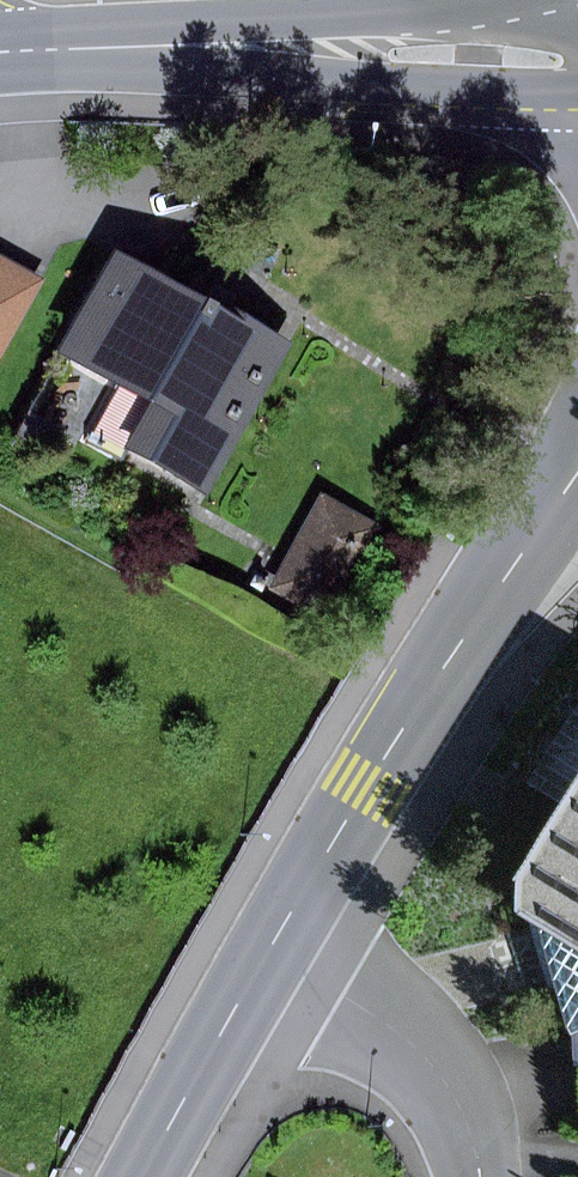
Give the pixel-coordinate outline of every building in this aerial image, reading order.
[(290,343),(115,248),(58,353),(121,388),(94,437),(206,497),(290,343)] [(45,281),(0,256),(0,362),(45,281)] [(380,528),(322,496),(270,589),(329,621),(380,528)] [(529,915),(572,942),(577,946),(577,837),(529,915)]
